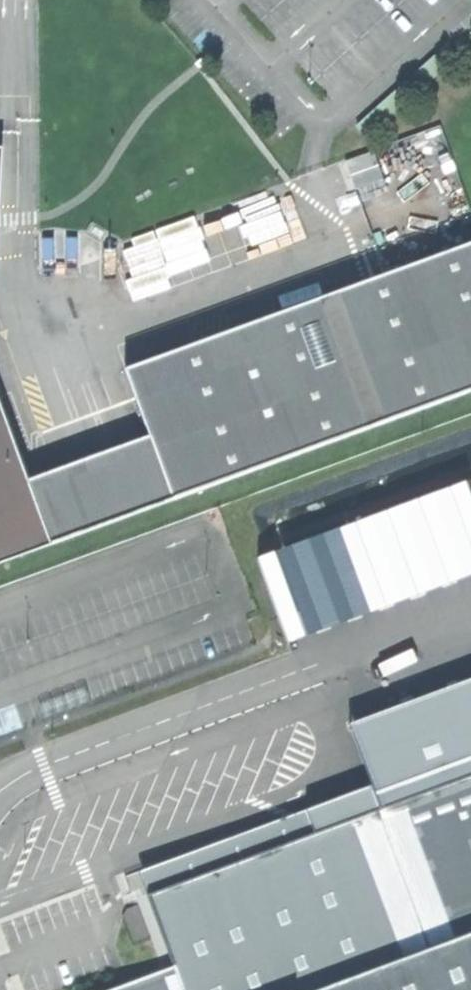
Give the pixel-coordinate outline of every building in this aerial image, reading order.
[(331,95),(413,31),(389,0),(370,0),(299,54),(331,95)] [(176,493),(470,383),(470,236),(127,364),(176,493)] [(29,543),(31,479),(0,392),(0,554),(29,543)] [(144,438),(31,479),(29,543),(165,494),(144,438)] [(311,633),(374,613),(371,542),(366,542),(387,536),(388,550),(396,550),(395,528),(387,529),(386,510),(382,510),(350,520),(367,520),(283,546),(311,633)] [(410,544),(421,575),(444,567),(433,537),(410,544)] [(470,915),(470,770),(145,889),(171,960),(89,989),(266,989),(470,915)] [(129,919),(138,939),(153,933),(144,912),(129,919)] [(470,927),(470,915),(266,989),(298,989),(470,927)] [(298,989),(470,989),(470,927),(298,989)]
